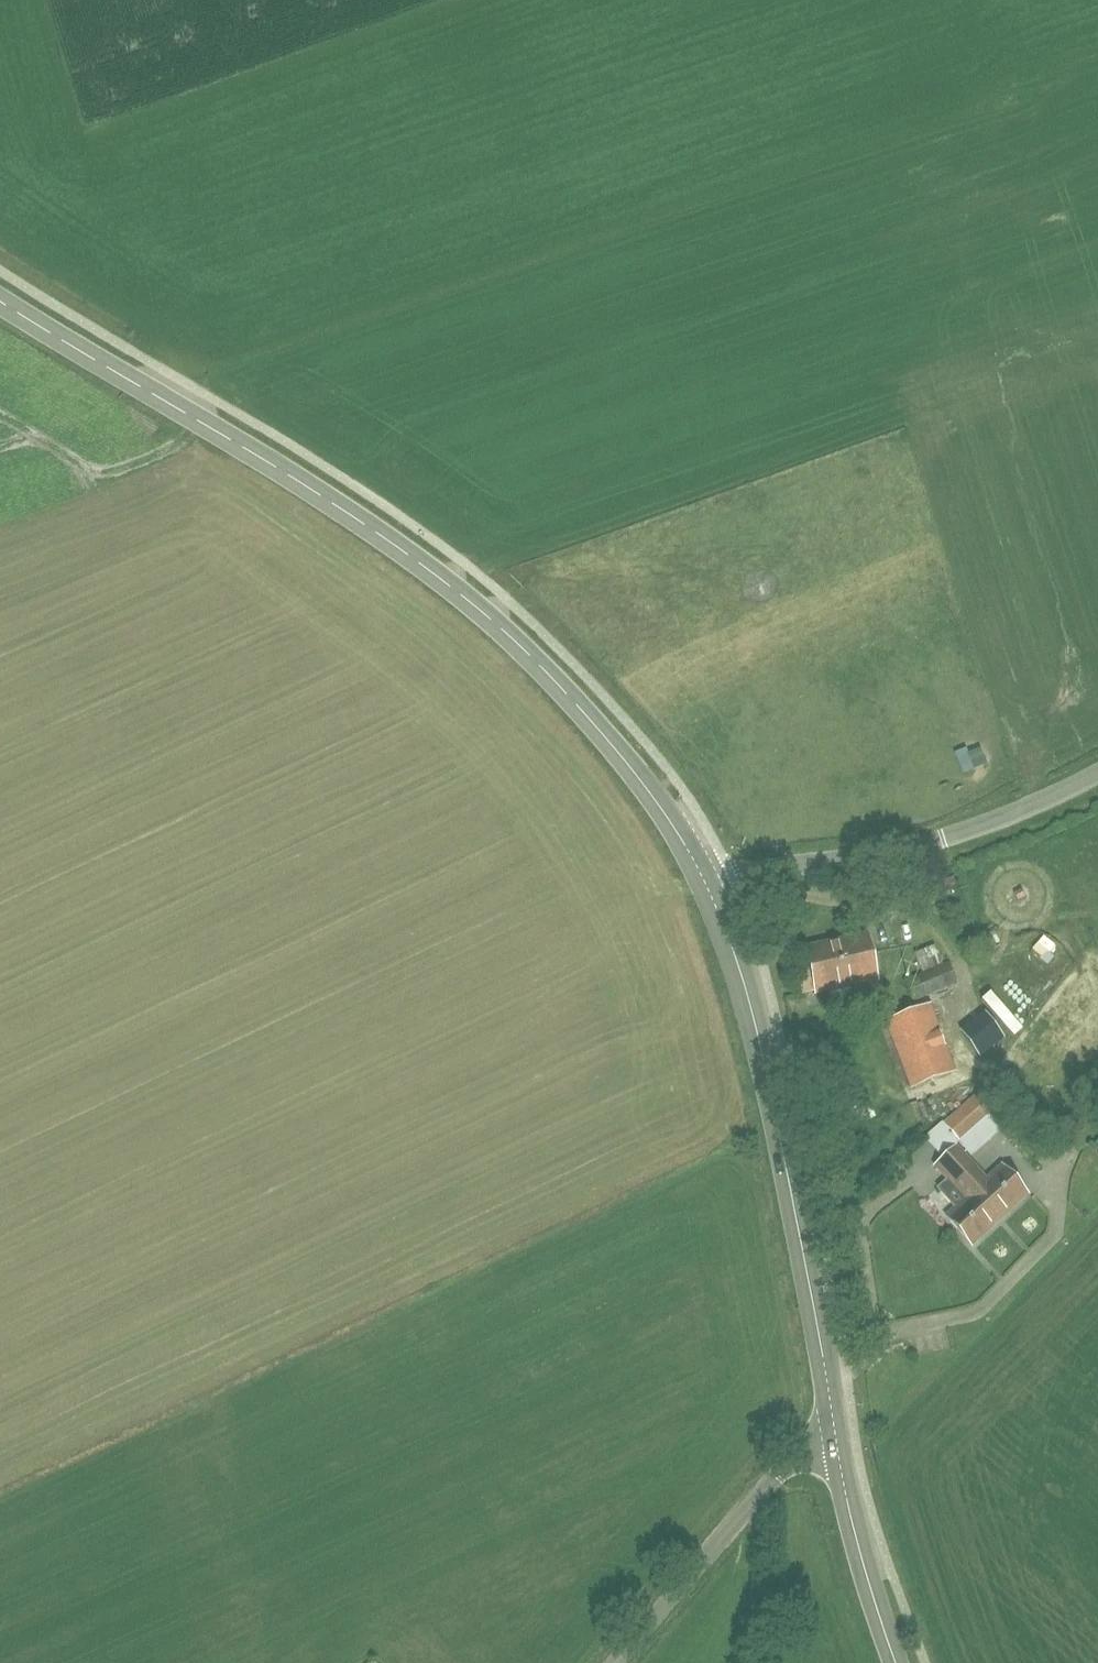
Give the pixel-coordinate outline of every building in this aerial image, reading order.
[(804,948),(815,993),(877,979),(867,934),(804,948)] [(903,981),(913,1002),(957,983),(947,961),(943,963),(934,944),(913,953),(922,972),(903,981)] [(926,1008),(885,1024),(910,1088),(951,1072),(926,1008)] [(958,1031),(979,1058),(1006,1038),(984,1011),(958,1031)] [(980,1092),(945,1125),(943,1123),(925,1139),(944,1159),(956,1147),(960,1144),(973,1159),(1010,1125),(980,1092)] [(966,1199),(947,1216),(972,1243),(1026,1194),(1001,1166),(986,1180),(956,1147),(944,1159),(936,1166),(966,1199)]
